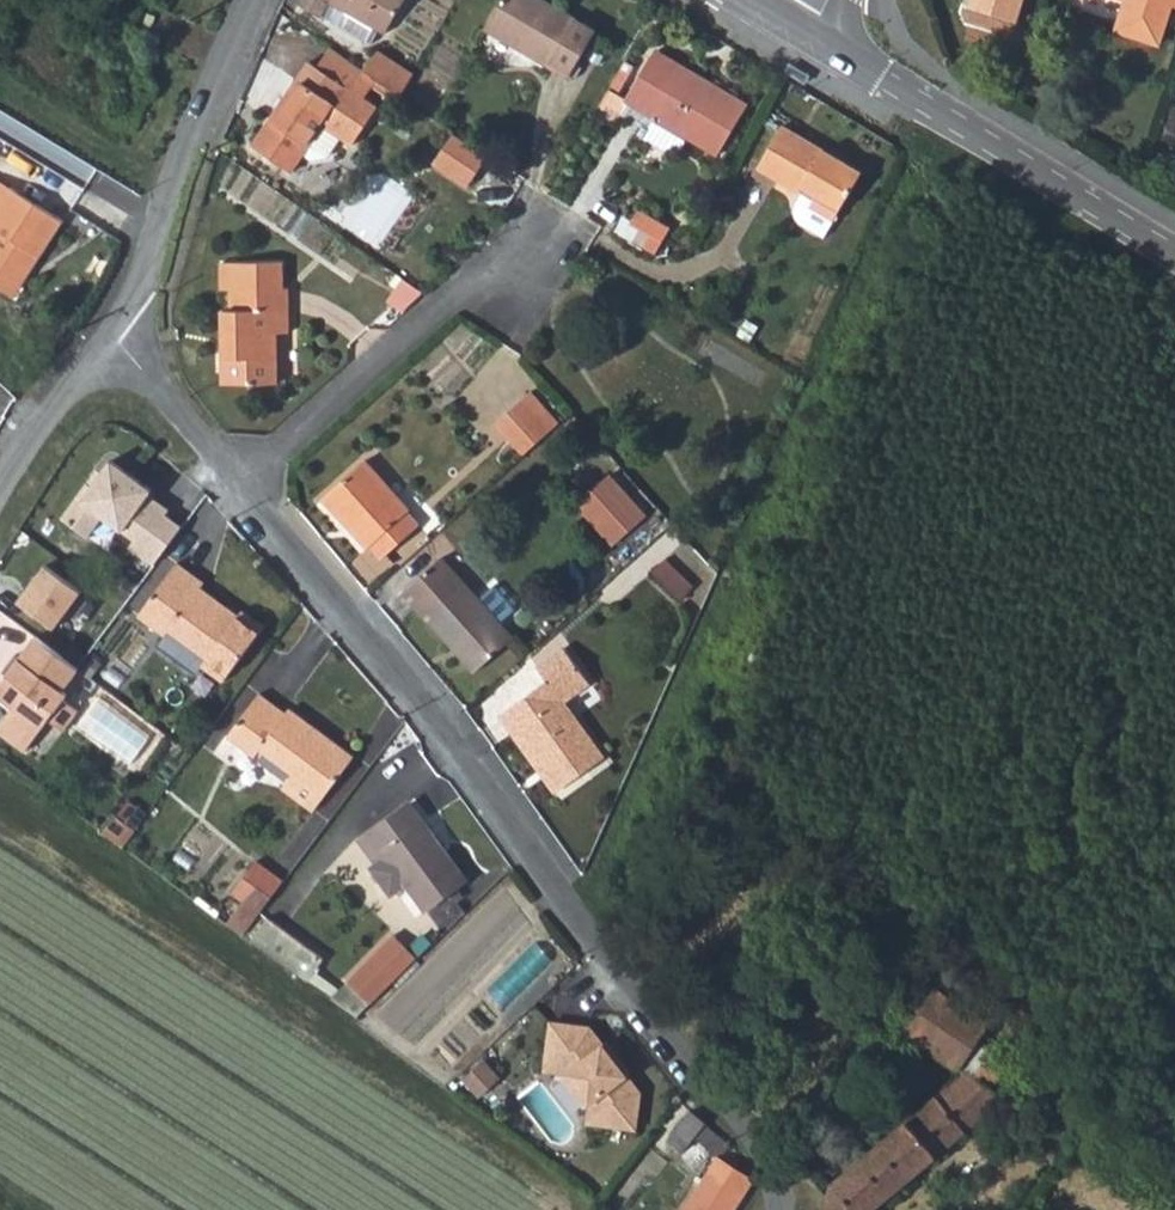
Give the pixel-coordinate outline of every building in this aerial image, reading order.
[(328,8),(331,5),(333,0),(316,0),(328,8)] [(353,0),(333,0),(331,5),(380,35),(388,22),(353,0)] [(391,24),(407,0),(353,0),(388,22),(391,24)] [(601,26),(560,0),(505,0),(492,19),(572,70),(601,26)] [(1113,31),(1159,45),(1170,8),(1174,9),(1174,0),(1123,0),(1113,31)] [(363,61),(328,36),(315,53),(350,77),(363,61)] [(408,92),(421,69),(388,46),(372,67),(408,92)] [(370,92),(350,77),(315,53),(308,48),(247,133),(285,159),(302,141),(310,149),(325,144),(341,124),(351,132),(365,112),(358,107),(370,92)] [(658,55),(726,98),(729,93),(661,49),(658,55)] [(729,93),(726,98),(658,55),(631,98),(656,115),(648,128),(641,124),(636,131),(666,149),(672,142),(680,148),(689,135),(718,153),(749,106),(729,93)] [(620,124),(626,115),(641,124),(648,128),(656,115),(631,98),(613,86),(600,110),(620,124)] [(800,218),(829,236),(866,170),(788,127),(765,169),(805,191),(799,199),(797,208),(800,218)] [(497,156),(461,130),(440,162),(477,186),(497,156)] [(23,298),(72,222),(4,178),(2,182),(0,180),(0,283),(23,298)] [(644,210),(628,235),(663,256),(678,230),(644,210)] [(226,307),(222,380),(279,384),(281,334),(292,333),(295,285),(291,285),(293,257),(231,253),(229,282),(237,283),(236,308),(226,307)] [(408,316),(431,296),(412,282),(389,302),(408,316)] [(540,390),(532,398),(560,428),(568,421),(540,390)] [(560,428),(532,398),(506,421),(533,452),(560,428)] [(330,495),(383,558),(422,525),(409,511),(414,505),(373,459),(330,495)] [(159,565),(187,528),(172,515),(176,511),(155,495),(159,491),(120,460),(99,486),(95,482),(68,517),(93,535),(109,515),(141,540),(135,547),(159,565)] [(583,502),(619,543),(651,514),(615,473),(583,502)] [(517,633),(446,553),(408,586),(478,666),(517,633)] [(672,559),(659,571),(687,601),(700,588),(672,559)] [(51,562),(24,601),(64,630),(92,591),(51,562)] [(226,683),(269,629),(248,612),(242,619),(206,591),(211,586),(182,565),(141,617),(168,639),(175,632),(210,660),(205,666),(226,683)] [(39,634),(0,689),(0,694),(17,708),(0,729),(26,748),(49,719),(63,730),(80,708),(63,696),(70,688),(66,685),(81,666),(39,634)] [(608,755),(569,703),(586,691),(598,681),(572,646),(542,669),(551,679),(506,711),(565,787),(608,755)] [(298,773),(285,787),(315,809),(357,754),(292,708),(290,711),(264,691),(230,737),(256,756),(263,749),(298,773)] [(410,884),(429,910),(468,881),(413,803),(361,841),(374,859),(385,851),(388,856),(370,869),(385,891),(395,896),(410,884)] [(127,848),(138,833),(118,815),(105,832),(127,848)] [(234,891),(247,899),(263,912),(287,879),(260,858),(234,891)] [(263,912),(247,899),(227,923),(245,937),(263,912)] [(306,976),(325,954),(270,910),(251,932),(306,976)] [(394,933),(345,978),(368,1000),(416,955),(394,933)] [(368,1000),(345,978),(325,997),(351,1016),(368,1000)] [(825,1209),(874,1209),(1005,1100),(992,1091),(1008,1067),(976,1046),(993,1020),(936,986),(917,1015),(890,996),(879,1006),(903,1031),(964,1070),(834,1179),(825,1209)] [(549,1014),(542,1061),(561,1064),(586,1099),(583,1115),(630,1123),(636,1087),(588,1020),(549,1014)] [(470,1079),(485,1097),(508,1077),(493,1059),(470,1079)] [(671,1150),(700,1119),(679,1093),(648,1130),(671,1150)] [(751,1179),(723,1158),(731,1147),(706,1127),(695,1141),(719,1161),(708,1174),(685,1209),(729,1209),(751,1179)]
